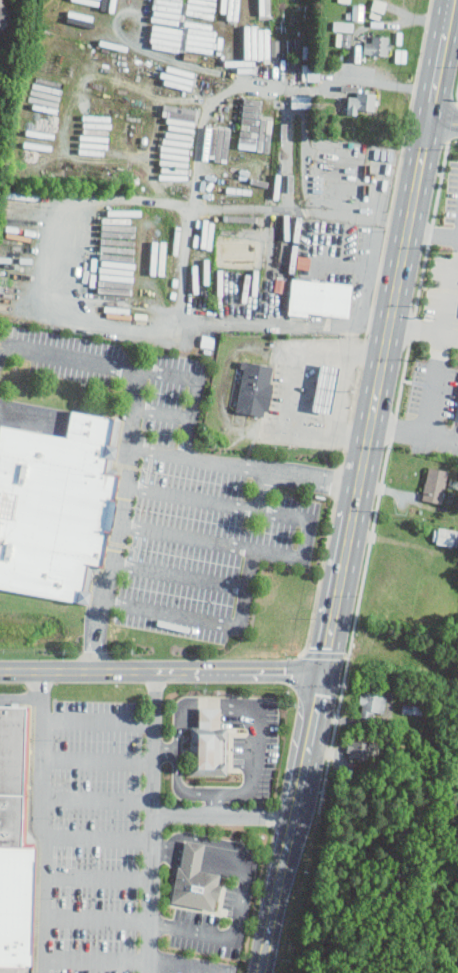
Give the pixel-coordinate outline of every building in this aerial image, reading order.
[(16,16),(2,0),(0,0),(0,30),(16,16)] [(267,0),(260,0),(261,14),(271,14),(271,9),(267,9),(267,0)] [(385,0),(374,0),(371,17),(380,18),(381,12),(385,13),(388,0),(385,0)] [(365,3),(353,3),(353,19),(364,20),(365,3)] [(69,15),(94,21),(95,15),(70,9),(69,15)] [(334,29),(354,31),(354,21),(334,20),(334,29)] [(178,51),(182,28),(153,24),(149,47),(178,51)] [(270,28),(259,28),(259,25),(247,25),(247,33),(253,33),(253,42),(259,41),(260,59),(271,58),(270,28)] [(336,45),(349,45),(350,32),(337,32),(336,45)] [(389,35),(365,35),(364,54),(388,55),(389,35)] [(407,62),(407,49),(396,48),(396,61),(407,62)] [(359,108),(376,109),(378,90),(357,88),(356,95),(348,94),(347,113),(358,114),(359,108)] [(312,95),(292,95),(292,108),(312,108),(312,95)] [(273,119),(261,118),(263,99),(244,97),(239,148),(270,151),(273,119)] [(231,126),(211,125),(209,160),(229,161),(231,126)] [(168,241),(153,241),(152,275),(167,275),(168,241)] [(352,283),(292,276),(288,313),(348,319),(352,283)] [(244,363),(235,413),(264,418),(274,369),(244,363)] [(325,364),(316,412),(332,415),(341,367),(325,364)] [(0,453),(0,586),(88,603),(95,567),(105,569),(122,477),(108,474),(118,420),(73,412),(68,440),(5,428),(0,453)] [(441,504),(449,471),(429,465),(420,498),(441,504)] [(457,545),(457,528),(436,528),(436,545),(457,545)] [(358,715),(383,718),(386,695),(361,692),(358,715)] [(401,711),(422,714),(423,704),(402,701),(401,711)] [(28,707),(0,706),(0,846),(22,846),(28,707)] [(200,708),(200,727),(192,727),(192,774),(227,774),(227,728),(221,728),(221,708),(200,708)] [(372,760),(372,741),(350,740),(349,759),(372,760)] [(187,839),(174,901),(215,910),(222,878),(198,873),(205,843),(187,839)] [(31,965),(0,964),(0,846),(22,846),(35,846),(31,965)] [(31,965),(31,972),(0,972),(0,964),(31,965)]
